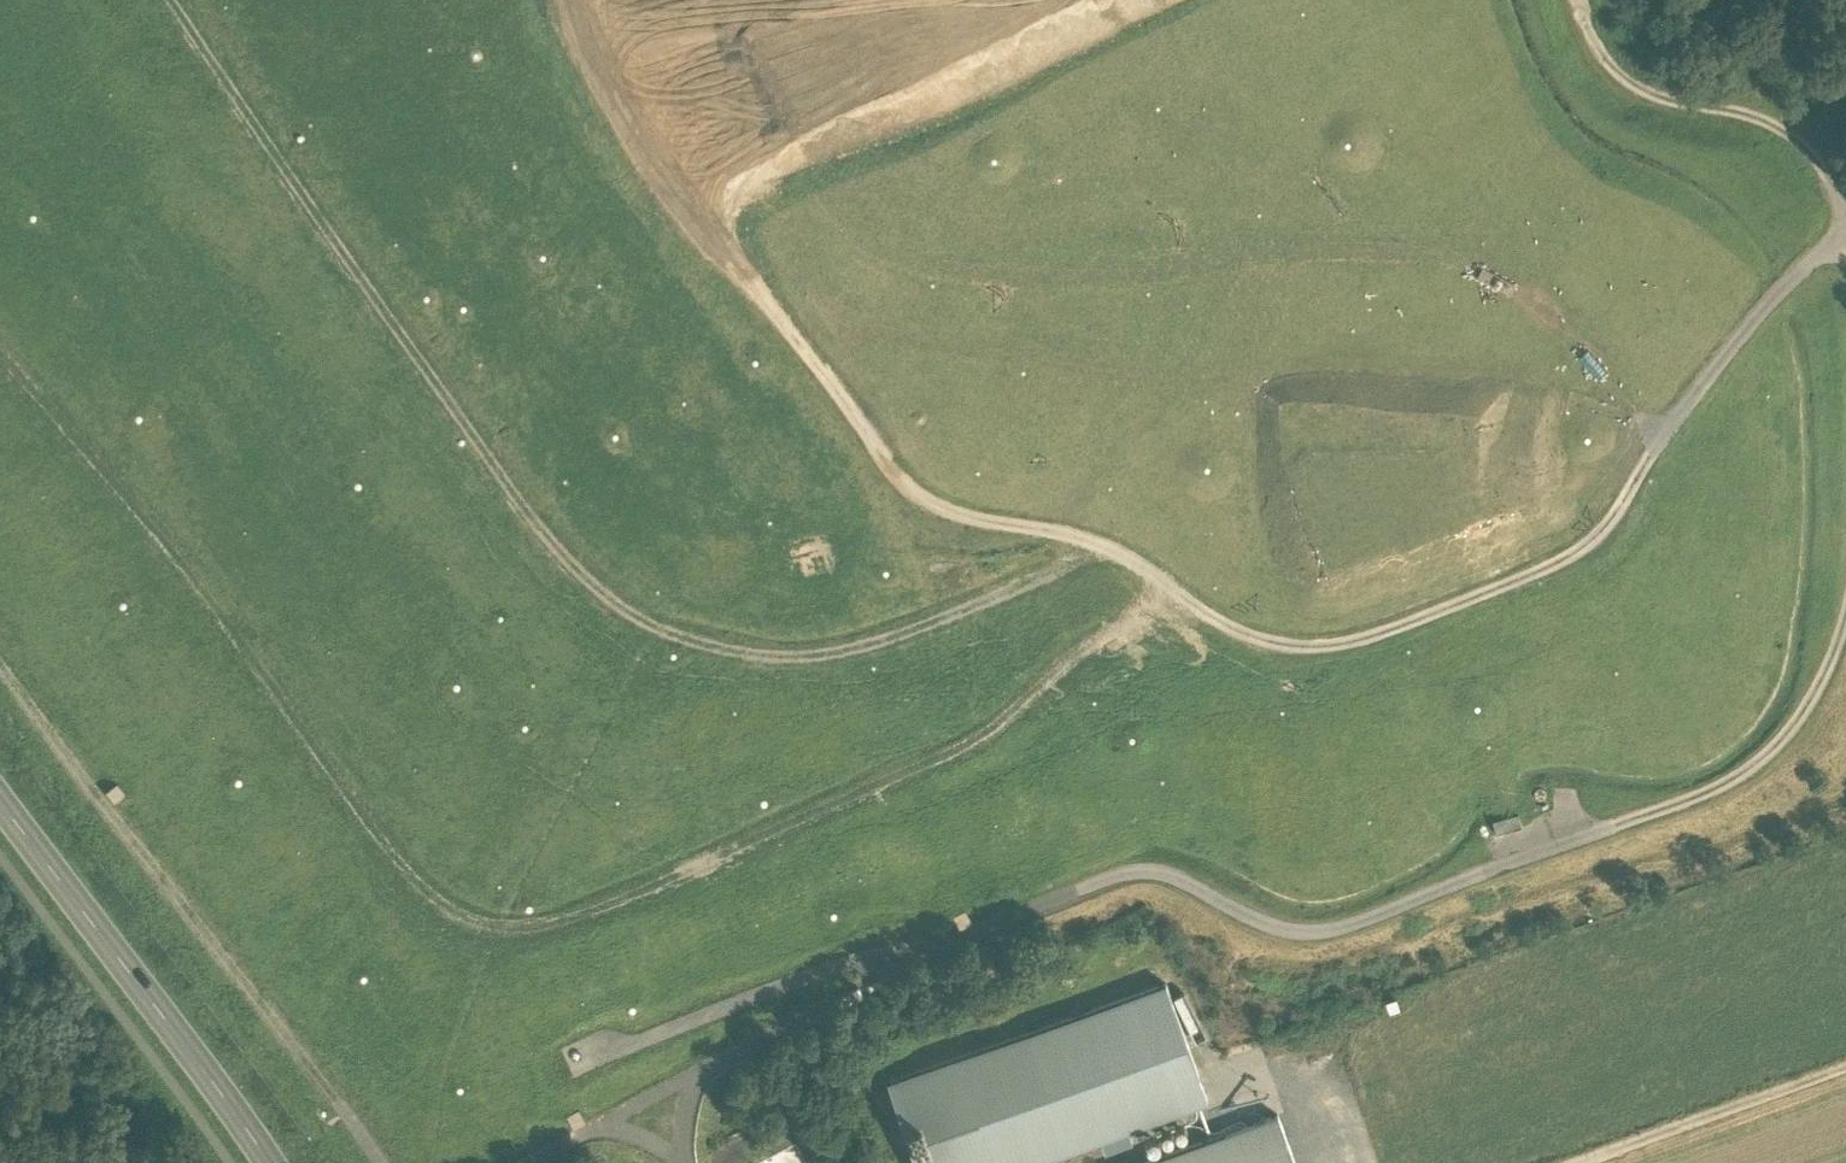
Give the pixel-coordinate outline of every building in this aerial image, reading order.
[(920,1162),(1025,1162),(1099,1138),(1104,1153),(1132,1143),(1127,1128),(1208,1101),(1170,989),(893,1083),(920,1162)] [(1276,1117),(1150,1162),(1293,1162),(1276,1117)]
